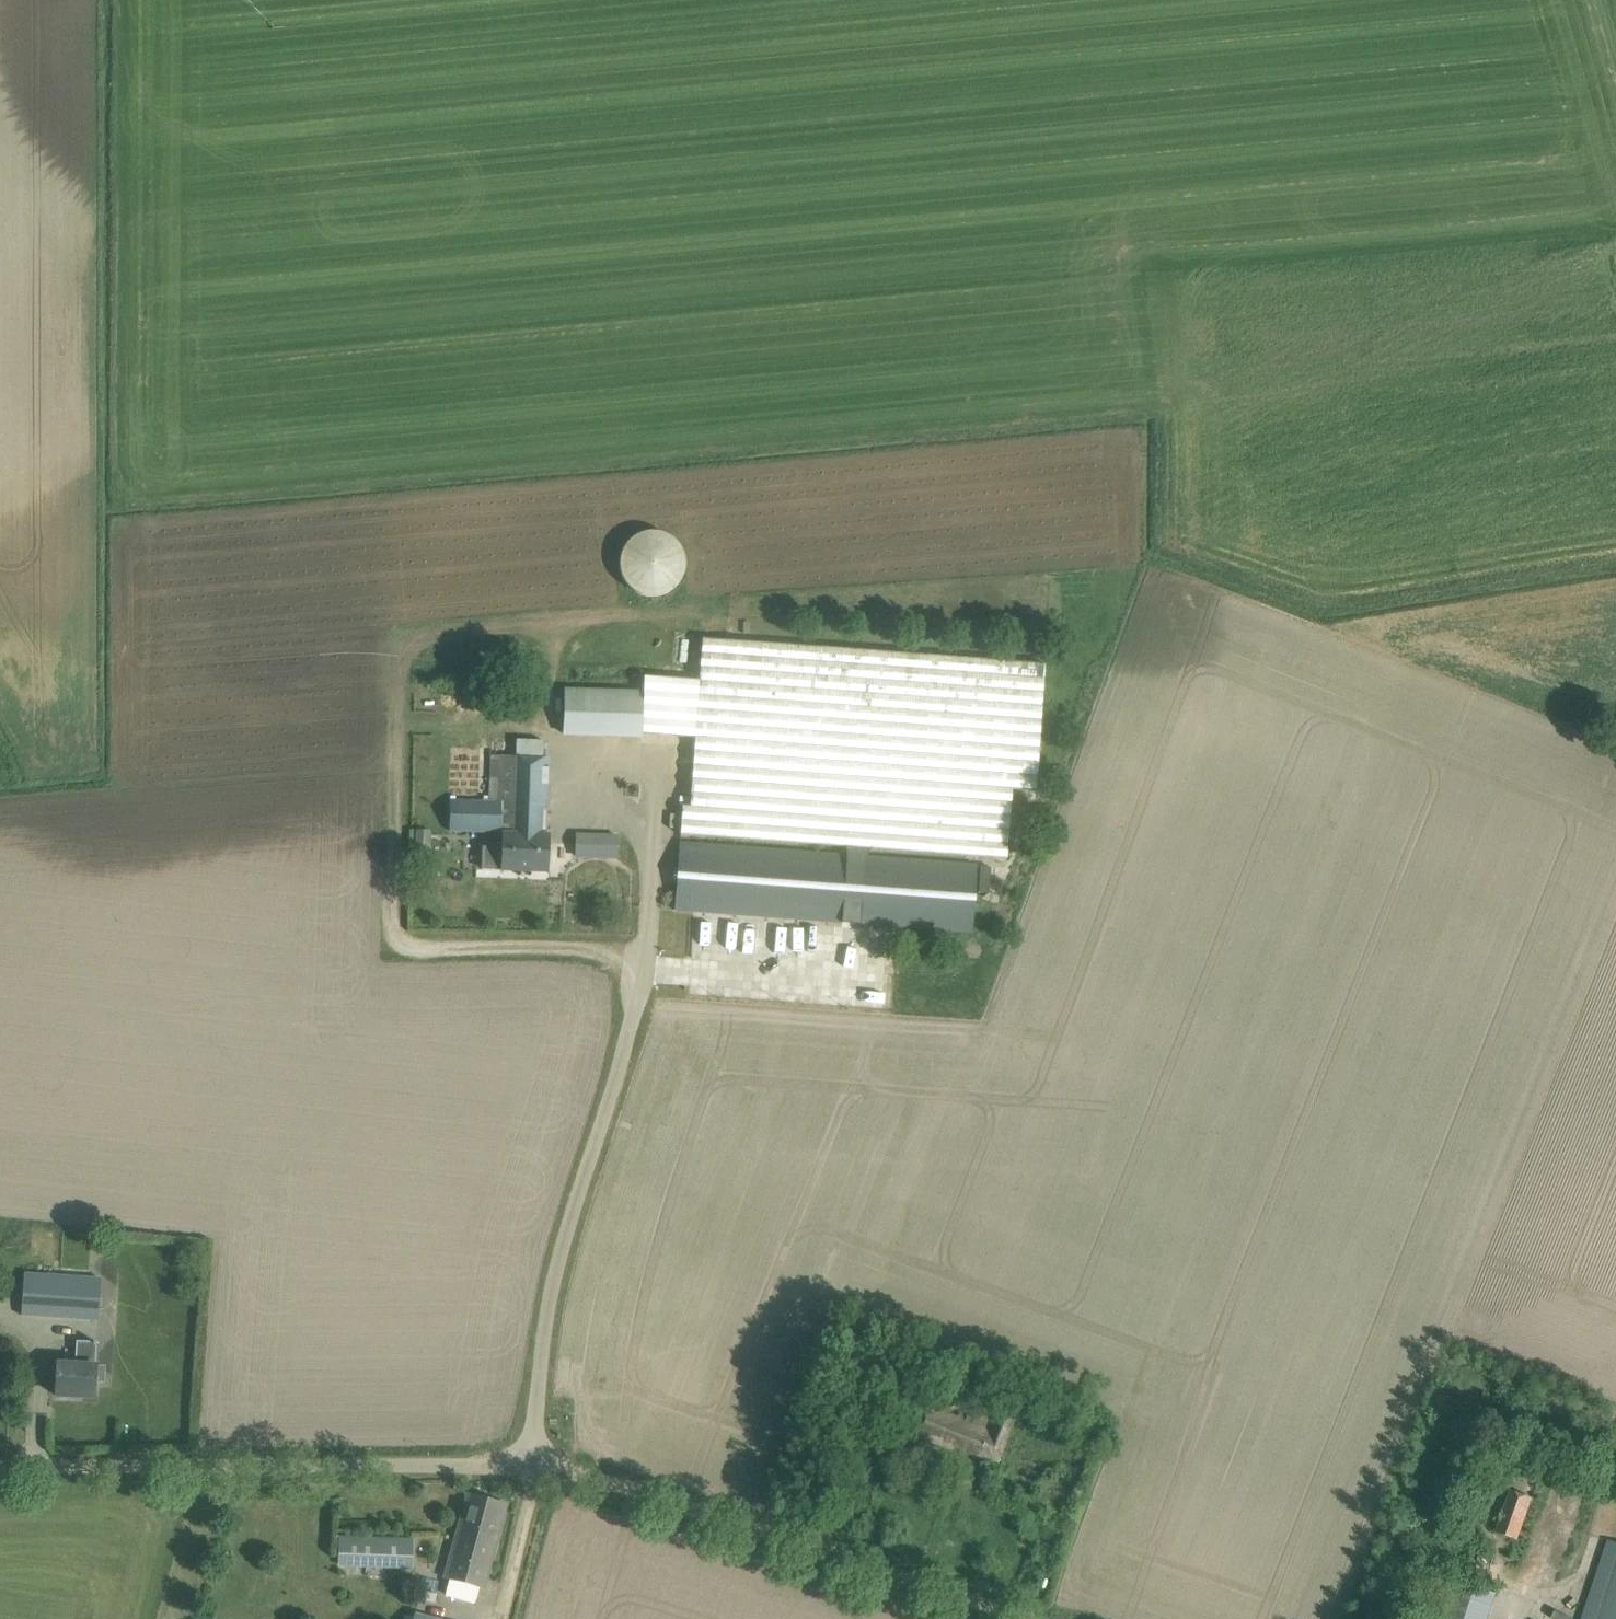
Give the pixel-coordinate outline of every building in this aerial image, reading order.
[(652,522),(611,555),(649,602),(690,569),(652,522)] [(1044,664),(1045,659),(700,633),(687,803),(680,802),(677,831),(1006,856),(1011,785),(1035,787),(1047,664),(1044,664)] [(563,733),(595,734),(642,734),(642,689),(563,688),(563,733)] [(502,870),(547,872),(548,835),(546,835),(549,759),(542,758),(543,743),(517,742),(516,756),(499,755),(497,801),(453,800),(452,829),(500,830),(500,829),(504,829),(503,848),(483,847),(482,870),(502,870)] [(576,858),(579,858),(617,861),(619,836),(577,834),(576,858)] [(675,911),(973,933),(978,864),(680,843),(675,911)] [(21,1316),(97,1321),(99,1279),(23,1274),(21,1316)] [(56,1396),(94,1398),(97,1343),(78,1342),(77,1365),(57,1364),(56,1396)] [(964,1450),(997,1462),(1013,1418),(979,1405),(975,1414),(970,1412),(968,1417),(927,1401),(914,1436),(964,1453),(964,1450)] [(1533,1499),(1512,1491),(1497,1533),(1518,1540),(1533,1499)] [(506,1505),(467,1495),(445,1577),(449,1578),(446,1592),(449,1597),(471,1603),(475,1600),(479,1587),(484,1588),(506,1505)] [(412,1538),(339,1535),(338,1567),(413,1568),(412,1538)] [(1614,1540),(1587,1618),(1615,1618),(1615,1541),(1614,1540)] [(1495,1594),(1443,1577),(1430,1618),(1487,1618),(1495,1594)]
